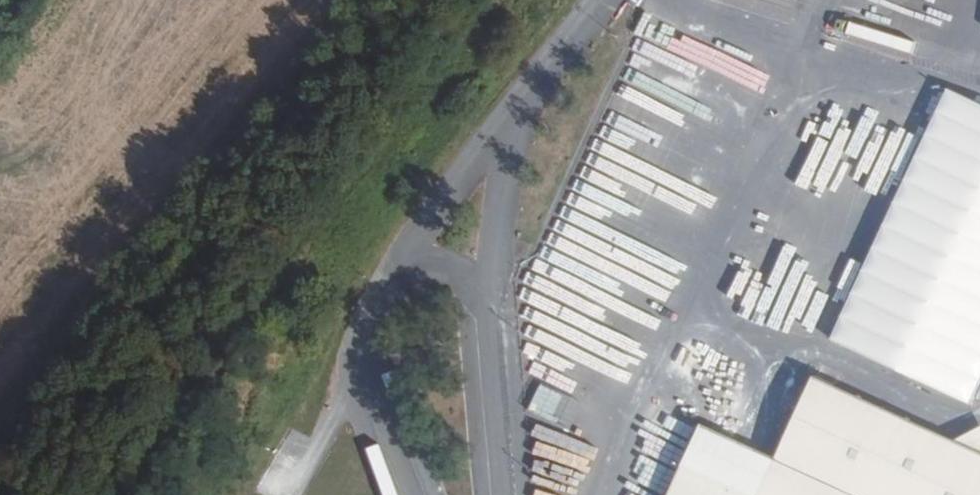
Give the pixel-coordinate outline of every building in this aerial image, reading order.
[(806,377),(771,458),(754,494),(979,494),(979,456),(806,377)] [(771,458),(696,427),(679,463),(750,494),(754,494),(771,458)] [(679,463),(665,494),(750,494),(679,463)]
